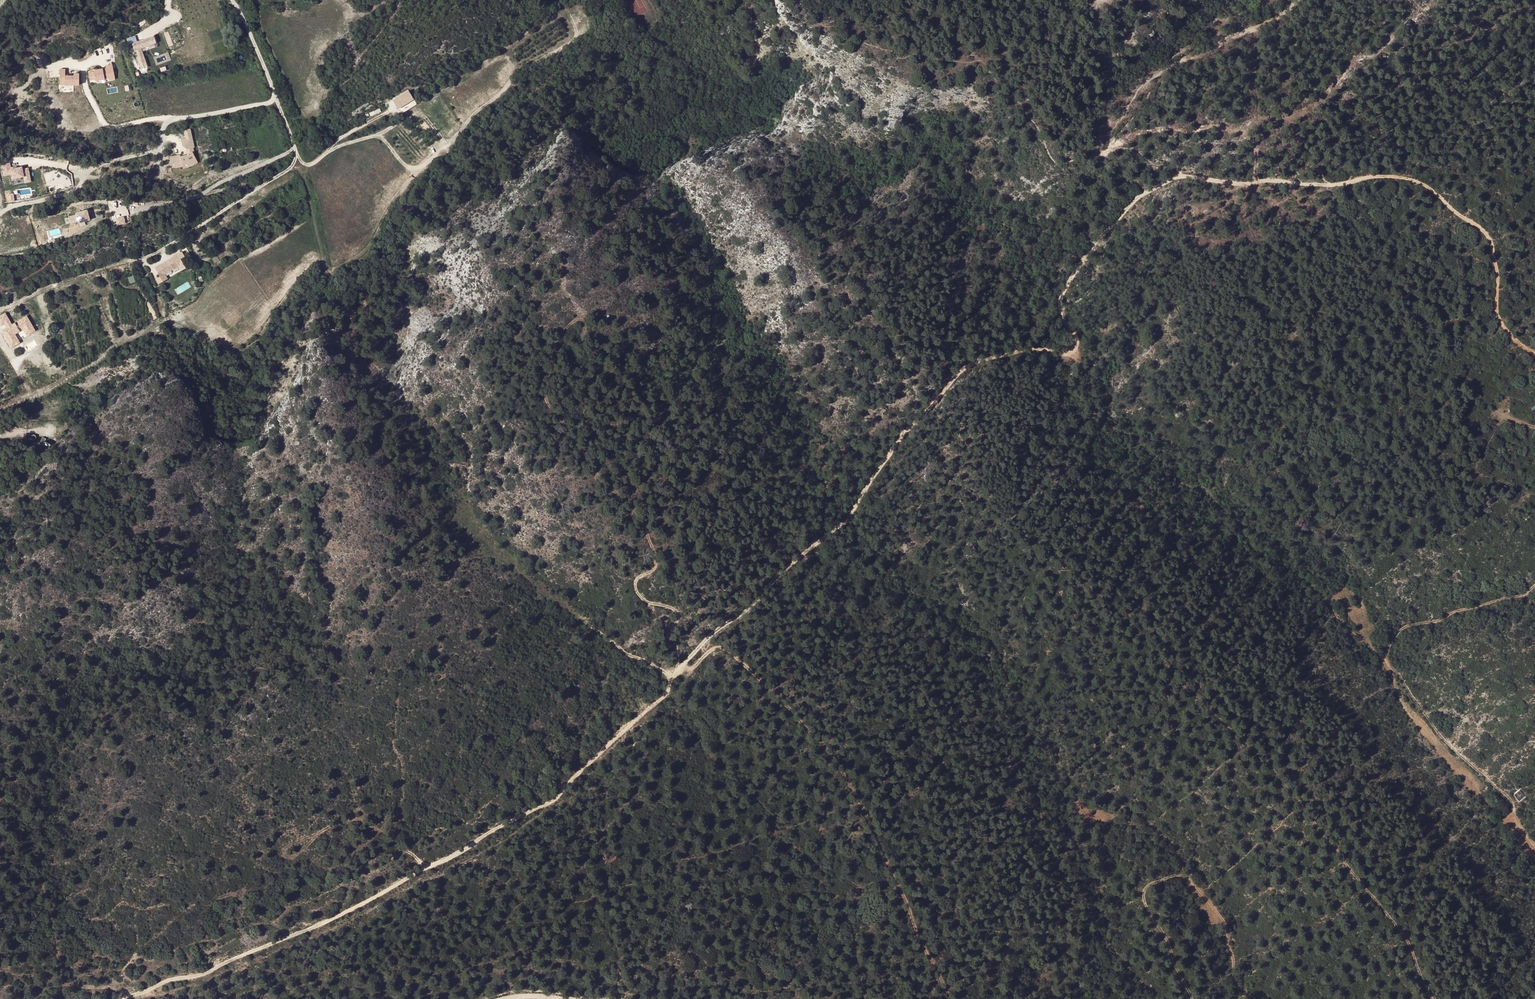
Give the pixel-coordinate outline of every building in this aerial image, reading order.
[(141,70),(148,67),(141,48),(157,42),(154,35),(131,43),(141,70)] [(115,79),(112,64),(105,65),(105,67),(93,70),(93,71),(95,79),(95,81),(108,78),(109,80),(115,79)] [(80,85),(79,72),(74,72),(74,75),(65,75),(65,85),(80,85)] [(409,91),(393,100),(400,113),(417,103),(409,91)] [(192,151),(193,153),(195,153),(194,148),(195,147),(191,128),(183,130),(185,138),(181,139),(182,146),(187,149),(189,153),(192,151)] [(186,155),(181,156),(183,167),(183,168),(191,167),(198,162),(193,153),(192,151),(189,153),(186,155)] [(183,167),(181,156),(180,154),(170,156),(172,168),(176,168),(183,167)] [(10,168),(11,168),(10,162),(1,164),(3,176),(11,174),(10,168)] [(25,183),(31,182),(29,167),(23,169),(22,166),(11,168),(10,168),(11,174),(12,179),(23,177),(25,183)] [(78,223),(90,219),(89,214),(91,214),(89,209),(88,209),(87,209),(75,212),(76,214),(78,222),(78,223)] [(78,222),(76,214),(68,216),(70,224),(78,222)] [(117,218),(118,225),(126,223),(125,216),(117,218)] [(181,259),(185,256),(182,251),(154,267),(160,276),(155,279),(158,284),(168,278),(165,274),(178,266),(181,271),(187,268),(181,259)] [(0,314),(0,321),(3,327),(2,328),(13,347),(23,341),(18,332),(22,330),(20,327),(23,325),(28,334),(37,329),(28,313),(13,321),(7,310),(0,314)]
